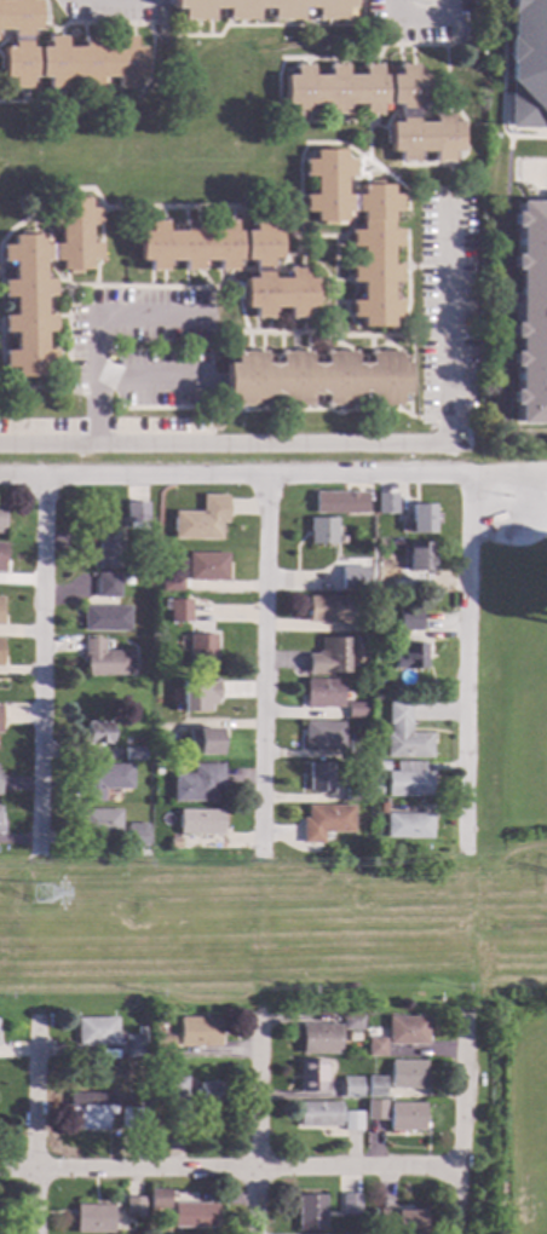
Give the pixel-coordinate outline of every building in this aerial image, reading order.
[(13,30),(0,30),(0,1),(12,1),(12,0),(29,0),(29,1),(39,1),(39,30),(29,30),(29,39),(29,48),(47,48),(47,36),(50,38),(52,38),(52,39),(61,39),(61,36),(63,36),(65,36),(65,48),(82,48),(82,38),(85,38),(87,38),(87,39),(97,39),(97,36),(98,36),(99,36),(99,48),(117,48),(117,36),(122,36),(122,39),(131,39),(131,36),(136,36),(136,48),(144,48),(144,77),(136,77),(136,88),(131,88),(131,87),(122,87),(122,88),(119,88),(119,77),(100,77),(100,88),(96,88),(96,87),(87,87),(87,90),(82,90),(82,77),(65,77),(65,88),(61,88),(52,88),(52,90),(48,90),(48,77),(30,77),(30,90),(25,90),(25,87),(17,87),(17,90),(12,90),(12,77),(4,77),(4,48),(13,48),(13,39),(13,30)] [(508,15),(509,0),(546,0),(546,129),(508,129),(509,64),(507,64),(508,39),(509,39),(511,15),(508,15)] [(416,75),(425,75),(426,94),(426,104),(416,104),(416,113),(416,123),(434,123),(434,111),(437,111),(438,111),(438,114),(448,114),(448,111),(449,111),(451,111),(451,123),(461,123),(461,152),(451,152),(451,163),(448,163),(448,162),(439,162),(439,165),(434,165),(434,152),(416,152),(416,163),(411,163),(411,162),(403,162),(403,165),(399,165),(399,152),(391,152),(390,122),(399,122),(399,113),(399,105),(381,105),(381,116),(376,116),(376,115),(368,115),(368,117),(364,117),(364,104),(346,104),(346,116),(342,116),(342,115),(333,115),(333,116),(329,116),(329,104),(311,104),(311,116),(307,116),(307,115),(298,115),(298,117),(293,117),(293,105),(284,105),(284,76),(294,76),(294,65),(298,65),(298,67),(306,67),(306,64),(310,64),(311,76),(329,75),(329,64),(333,64),(333,67),(341,67),(341,64),(346,64),(346,76),(364,75),(364,64),(368,64),(368,65),(376,65),(376,64),(381,64),(381,75),(399,75),(399,64),(401,64),(403,64),(403,65),(411,65),(411,64),(414,64),(416,63),(416,75)] [(342,160),(355,160),(355,165),(352,165),(352,173),(355,173),(355,178),(342,178),(342,195),(351,195),(362,195),(362,186),(368,186),(390,186),(390,195),(402,195),(402,197),(402,200),(401,200),(401,209),(403,209),(403,211),(403,212),(391,212),(391,230),(403,230),(402,232),(402,235),(401,235),(401,243),(403,243),(403,248),(391,248),(391,265),(402,265),(402,270),(401,270),(401,279),(403,279),(403,283),(391,283),(391,301),(403,301),(403,305),(401,305),(401,315),(403,315),(403,318),(391,318),(391,328),(363,328),(363,318),(351,318),(351,313),(352,313),(352,305),(350,305),(350,301),(362,301),(362,283),(351,283),(351,278),(352,278),(352,270),(350,270),(350,265),(362,265),(362,248),(350,248),(350,243),(352,243),(352,235),(350,235),(350,230),(362,230),(362,213),(344,213),(344,223),(315,223),(315,213),(303,213),(303,208),(305,208),(305,200),(301,200),(303,196),(315,196),(315,178),(303,178),(303,173),(304,173),(305,165),(301,165),(303,160),(313,160),(313,151),(342,151),(342,160)] [(87,209),(98,208),(99,212),(97,213),(97,221),(99,221),(99,225),(87,225),(88,244),(99,243),(99,248),(98,248),(98,256),(100,256),(100,260),(88,260),(88,270),(61,271),(61,261),(50,263),(41,263),(41,279),(53,279),(53,284),(52,284),(52,293),(53,293),(53,296),(42,298),(42,316),(54,315),(54,319),(52,319),(52,328),(54,328),(54,331),(42,331),(44,351),(54,350),(54,354),(53,354),(53,363),(56,363),(56,367),(44,368),(44,377),(16,377),(15,369),(4,369),(4,364),(5,364),(5,356),(2,356),(2,351),(15,351),(15,334),(2,334),(2,329),(4,329),(4,322),(2,322),(1,316),(15,316),(13,299),(1,299),(1,294),(4,294),(4,286),(1,286),(1,281),(12,281),(12,264),(0,264),(0,259),(2,259),(2,250),(0,250),(0,246),(11,244),(11,236),(34,236),(41,236),(41,244),(51,244),(59,244),(59,226),(47,226),(47,221),(48,221),(48,213),(46,213),(46,209),(58,209),(58,200),(87,200),(87,209)] [(545,202),(546,202),(546,423),(513,423),(513,405),(507,404),(508,391),(514,391),(514,367),(508,367),(508,353),(514,353),(514,339),(509,338),(509,324),(513,324),(514,270),(509,270),(509,256),(516,256),(517,227),(509,227),(511,213),(517,213),(517,202),(545,202)] [(270,232),(280,231),(280,261),(270,261),(270,269),(271,279),(289,279),(288,267),(293,267),(293,270),(301,270),(301,267),(305,267),(305,279),(315,279),(316,308),(305,308),(305,319),(301,319),(301,318),(293,318),(293,321),(289,321),(289,308),(270,308),(270,319),(266,319),(266,318),(258,318),(258,321),(253,321),(253,308),(244,308),(244,283),(244,279),(254,279),(253,267),(253,260),(235,260),(235,272),(231,272),(231,271),(223,271),(223,272),(219,272),(219,261),(200,261),(200,273),(196,273),(196,271),(188,271),(188,272),(183,272),(183,261),(165,261),(165,272),(161,272),(161,271),(152,271),(152,273),(149,273),(148,260),(138,261),(138,232),(148,232),(148,221),(152,220),(152,223),(161,223),(161,220),(165,220),(165,232),(183,232),(183,220),(186,220),(186,223),(195,223),(195,220),(200,220),(200,232),(218,232),(218,220),(223,220),(223,221),(231,221),(231,220),(235,220),(235,231),(253,231),(253,220),(258,220),(258,221),(266,221),(266,220),(270,220),(270,232)] [(401,364),(409,363),(409,394),(401,396),(401,408),(397,408),(397,406),(374,406),(374,408),(370,408),(370,396),(355,396),(355,408),(351,408),(351,406),(328,406),(328,409),(324,409),(324,396),(310,396),(310,409),(306,409),(306,406),(283,406),(283,409),(280,409),(278,396),(264,396),(264,409),(260,409),(260,406),(237,406),(237,409),(234,409),(234,397),(225,397),(225,379),(225,364),(234,364),(234,351),(237,351),(237,353),(247,353),(260,352),(260,351),(264,351),(264,364),(278,364),(278,351),(283,351),(283,353),(306,352),(306,351),(309,351),(310,364),(324,364),(324,351),(328,351),(329,352),(338,352),(351,352),(351,351),(355,351),(355,364),(370,364),(370,351),(374,351),(374,352),(397,352),(397,351),(401,350),(401,364)] [(364,514),(313,515),(313,492),(364,492),(364,514)] [(396,515),(376,515),(376,495),(396,495),(396,515)] [(225,524),(219,524),(219,541),(172,541),(172,512),(200,513),(200,496),(225,496),(225,524)] [(146,524),(126,524),(126,502),(146,502),(146,524)] [(434,535),(410,535),(410,507),(434,506),(434,535)] [(335,544),(309,546),(307,519),(335,519),(335,544)] [(119,550),(121,550),(120,569),(97,569),(97,555),(98,555),(99,530),(119,530),(119,550)] [(431,555),(433,555),(433,572),(407,572),(407,542),(431,543),(431,555)] [(226,582),(186,581),(186,554),(226,554),(226,582)] [(368,588),(339,587),(340,569),(368,569),(368,588)] [(120,599),(97,599),(96,575),(119,575),(120,599)] [(182,592),(160,592),(160,578),(182,578),(182,592)] [(340,598),(351,599),(351,624),(307,623),(307,598),(326,598),(326,596),(340,596),(340,598)] [(190,623),(168,623),(168,601),(190,600),(190,623)] [(129,633),(84,632),(84,606),(129,607),(129,633)] [(421,630),(399,632),(398,609),(420,609),(421,630)] [(369,633),(361,633),(361,623),(369,623),(369,633)] [(215,670),(188,670),(186,635),(214,635),(215,670)] [(346,673),(306,674),(306,656),(319,656),(318,638),(346,638),(346,673)] [(104,652),(133,652),(133,676),(86,676),(86,664),(84,664),(84,639),(103,639),(104,652)] [(426,669),(393,669),(393,657),(402,657),(402,645),(426,645),(426,669)] [(342,709),(306,708),(306,679),(342,680),(342,709)] [(217,682),(217,705),(209,705),(209,714),(178,713),(179,681),(217,682)] [(367,719),(347,719),(347,703),(367,703),(367,719)] [(410,704),(410,725),(387,725),(387,703),(410,704)] [(111,745),(87,745),(87,723),(111,722),(111,745)] [(344,723),(344,750),(304,749),(305,722),(344,723)] [(219,752),(190,754),(189,732),(218,731),(219,752)] [(431,759),(385,759),(385,734),(431,734),(431,759)] [(367,761),(347,761),(347,740),(367,740),(367,761)] [(143,763),(123,763),(123,749),(143,748),(143,763)] [(415,772),(430,772),(430,797),(385,796),(385,772),(395,772),(395,762),(415,762),(415,772)] [(332,792),(322,794),(322,790),(307,791),(307,763),(332,763),(332,792)] [(132,790),(103,789),(103,803),(82,802),(82,778),(85,778),(85,765),(132,766),(132,790)] [(223,791),(215,791),(215,802),(172,802),(172,774),(192,774),(192,765),(223,765),(223,791)] [(364,802),(345,802),(345,789),(364,789),(364,802)] [(352,834),(322,834),(322,844),(301,844),(301,819),(306,819),(306,806),(353,807),(352,834)] [(416,808),(416,814),(431,815),(430,840),(384,838),(385,814),(402,814),(403,808),(416,808)] [(121,837),(80,837),(80,811),(121,811),(121,837)] [(223,811),(221,836),(178,835),(178,811),(223,811)] [(148,832),(148,848),(128,847),(128,832),(148,832)] [(179,849),(169,849),(169,838),(180,838),(179,849)] [(362,1032),(342,1031),(342,1016),(362,1016),(362,1032)] [(218,1048),(179,1048),(179,1019),(218,1017),(218,1048)] [(116,1046),(76,1046),(76,1019),(116,1019),(116,1046)] [(426,1045),(386,1045),(386,1019),(426,1019),(426,1045)] [(340,1055),(300,1055),(300,1026),(339,1025),(340,1055)] [(145,1036),(138,1036),(137,1028),(145,1027),(145,1036)] [(358,1033),(358,1043),(345,1043),(345,1033),(358,1033)] [(145,1057),(126,1059),(125,1036),(145,1036),(145,1057)] [(173,1057),(152,1057),(151,1037),(173,1037),(173,1057)] [(384,1057),(365,1057),(365,1038),(384,1038),(384,1057)] [(324,1092),(299,1092),(299,1061),(324,1061),(324,1092)] [(425,1090),(388,1089),(390,1062),(425,1062),(425,1090)] [(126,1091),(114,1091),(114,1077),(126,1077),(126,1091)] [(186,1099),(165,1099),(165,1077),(186,1077),(186,1099)] [(362,1099),(341,1099),(341,1078),(362,1079),(362,1099)] [(384,1099),(365,1099),(365,1078),(384,1078),(384,1099)] [(219,1107),(214,1107),(214,1111),(205,1111),(205,1106),(200,1106),(200,1084),(219,1084),(219,1107)] [(114,1113),(106,1113),(106,1130),(76,1130),(76,1121),(65,1121),(65,1106),(68,1106),(68,1095),(115,1095),(114,1113)] [(384,1100),(364,1100),(365,1120),(384,1119),(384,1100)] [(340,1128),(299,1128),(299,1103),(340,1103),(340,1128)] [(424,1132),(388,1132),(388,1105),(424,1105),(424,1132)] [(144,1130),(120,1129),(120,1108),(145,1108),(144,1130)] [(362,1131),(344,1131),(344,1113),(362,1113),(362,1131)] [(167,1210),(149,1210),(149,1189),(167,1189),(167,1210)] [(324,1232),(296,1232),(296,1195),(324,1195),(324,1232)] [(359,1195),(359,1216),(341,1215),(341,1195),(359,1195)] [(143,1217),(125,1217),(125,1198),(143,1199),(143,1217)] [(215,1228),(172,1228),(172,1204),(215,1205),(215,1228)] [(113,1206),(111,1233),(75,1233),(75,1206),(113,1206)] [(424,1212),(424,1233),(395,1233),(395,1232),(378,1232),(378,1210),(404,1210),(404,1212),(424,1212)]
